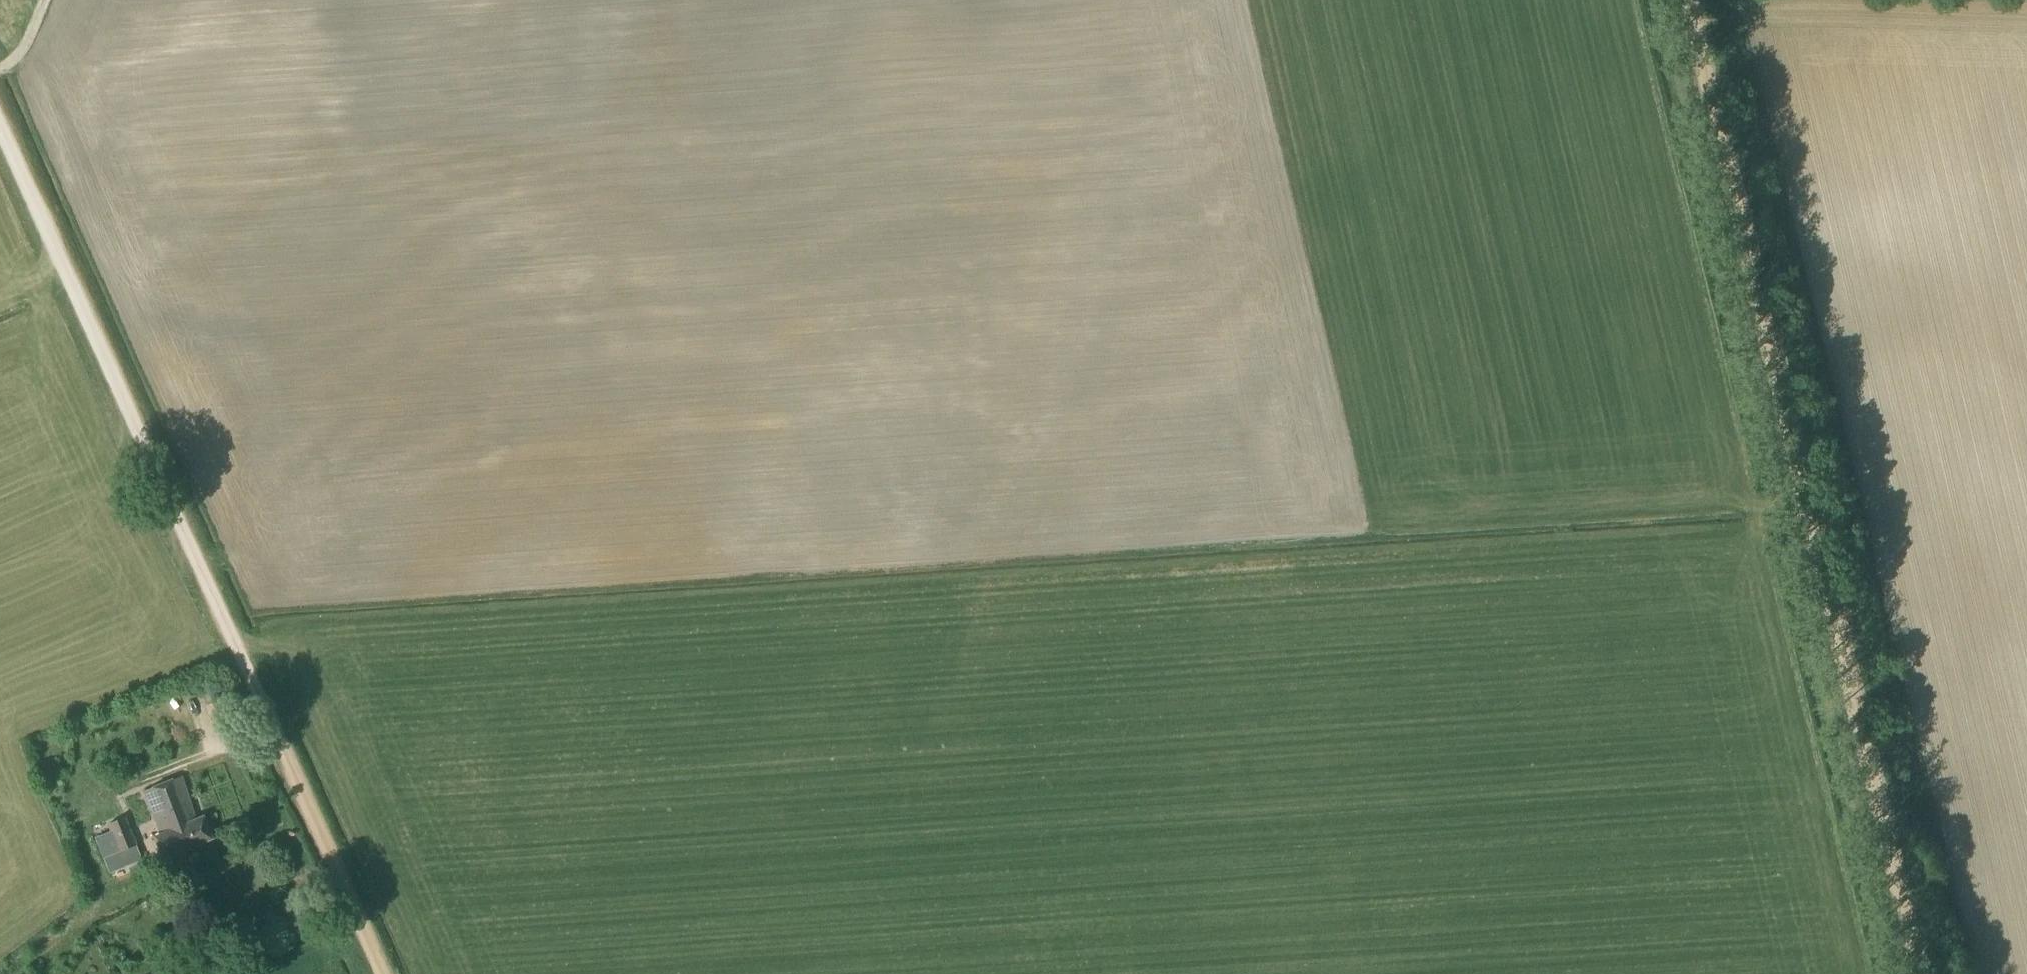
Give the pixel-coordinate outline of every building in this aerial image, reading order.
[(204,817),(196,819),(181,777),(144,791),(161,834),(155,837),(164,859),(212,839),(204,817)] [(108,824),(112,832),(96,838),(110,873),(141,861),(135,846),(136,845),(125,818),(108,824)]
